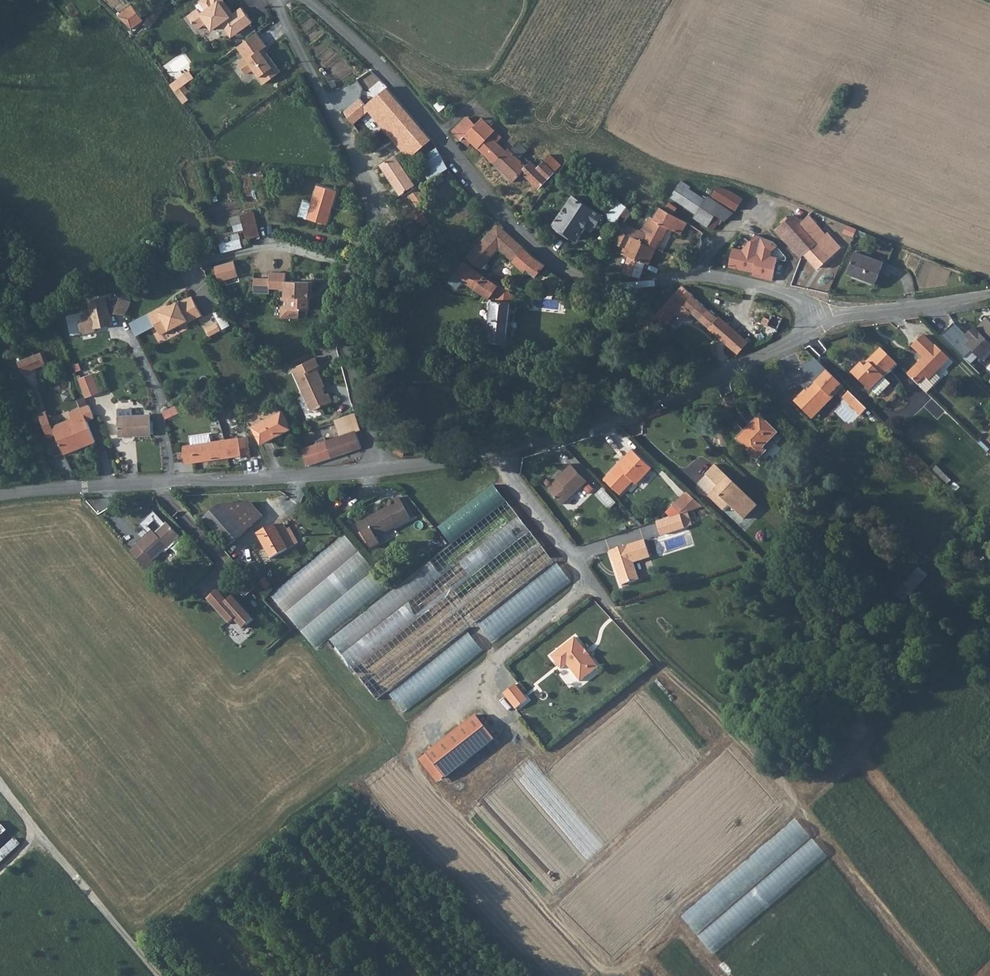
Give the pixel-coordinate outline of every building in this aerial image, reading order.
[(200,0),(207,9),(202,12),(198,8),(189,15),(198,28),(207,21),(213,28),(222,22),(227,18),(237,31),(252,20),(242,6),(233,13),(224,0),(201,0),(200,0)] [(130,5),(116,15),(130,28),(142,20),(130,5)] [(227,18),(222,22),(232,35),(237,31),(227,18)] [(267,44),(257,31),(239,44),(243,49),(242,50),(246,56),(239,61),(248,72),(253,68),(256,69),(265,81),(281,70),(264,46),(267,44)] [(179,78),(184,84),(196,76),(191,69),(179,78)] [(172,83),(177,89),(184,84),(179,78),(172,83)] [(352,104),(344,111),(353,124),(357,120),(362,126),(367,121),(376,134),(384,128),(408,157),(416,151),(432,139),(387,87),(366,106),(357,95),(352,94),(348,98),(352,104)] [(441,100),(435,105),(439,110),(445,106),(441,100)] [(453,132),(461,139),(466,135),(474,127),(466,118),(453,132)] [(474,127),(466,135),(472,141),(477,146),(488,135),(494,129),(482,118),(474,127)] [(466,135),(461,139),(467,145),(472,141),(466,135)] [(488,135),(477,146),(512,181),(521,172),(538,188),(553,171),(542,161),(536,168),(529,162),(526,165),(519,159),(527,150),(518,141),(509,149),(507,148),(506,148),(504,151),(488,135)] [(448,167),(438,149),(421,158),(428,169),(424,171),(430,180),(448,167)] [(395,154),(380,165),(401,195),(407,191),(413,200),(416,204),(417,206),(418,208),(422,205),(427,201),(422,193),(411,176),(395,154)] [(549,154),(542,161),(553,171),(559,163),(549,154)] [(246,208),(263,204),(256,171),(239,175),(246,208)] [(693,217),(713,229),(721,218),(725,221),(733,213),(708,196),(706,199),(689,188),(690,186),(681,180),(671,196),(696,212),(693,217)] [(307,216),(326,223),(338,188),(319,181),(311,202),(307,216)] [(718,186),(713,195),(736,210),(740,204),(743,199),(735,194),(729,190),(718,186)] [(578,238),(587,227),(591,221),(597,225),(604,215),(575,194),(567,204),(555,222),(578,238)] [(307,216),(311,202),(303,199),(299,213),(307,216)] [(634,211),(619,201),(608,218),(619,226),(626,223),(634,211)] [(669,203),(665,209),(675,215),(678,208),(669,203)] [(624,230),(623,231),(643,240),(642,242),(656,247),(659,238),(661,239),(667,226),(681,233),(683,229),(687,222),(675,215),(665,209),(661,207),(655,220),(650,217),(647,222),(643,231),(633,226),(624,230)] [(255,208),(242,210),(248,235),(260,234),(255,208)] [(431,224),(421,210),(414,216),(420,223),(421,223),(425,228),(431,224)] [(809,215),(802,221),(800,223),(817,244),(806,254),(819,269),(834,254),(828,246),(835,240),(832,237),(830,238),(809,215)] [(791,216),(776,229),(801,258),(806,254),(817,244),(800,223),(802,221),(795,216),(791,216)] [(591,221),(587,227),(593,231),(597,225),(591,221)] [(687,222),(683,229),(687,231),(691,224),(687,222)] [(497,223),(475,249),(490,261),(500,249),(525,272),(528,270),(535,277),(537,277),(538,276),(546,266),(547,265),(535,258),(533,255),(502,227),(497,223)] [(643,240),(623,231),(618,244),(626,247),(623,254),(630,257),(623,272),(640,278),(642,276),(646,263),(650,263),(656,247),(642,242),(643,240)] [(743,250),(733,248),(730,268),(754,273),(753,277),(774,281),(779,258),(772,256),(773,251),(777,245),(775,242),(756,235),(743,250)] [(835,240),(828,246),(834,254),(841,248),(835,240)] [(490,261),(475,249),(468,256),(483,269),(490,261)] [(859,252),(850,273),(879,283),(887,262),(859,252)] [(233,257),(216,263),(221,279),(238,273),(233,257)] [(500,285),(465,262),(456,274),(460,278),(493,301),(489,343),(509,344),(514,291),(512,290),(500,285)] [(273,271),(272,276),(272,278),(272,287),(278,288),(288,288),(288,296),(293,296),(293,308),(302,308),(311,309),(312,291),(314,291),(314,281),(289,280),(289,272),(273,271)] [(272,287),(272,278),(257,278),(257,293),(272,293),(272,287)] [(548,279),(547,284),(547,288),(562,290),(562,285),(562,280),(548,279)] [(682,285),(657,314),(656,315),(660,318),(659,319),(667,326),(678,314),(685,320),(692,313),(711,328),(719,318),(693,297),(694,295),(682,285)] [(151,311),(162,332),(181,322),(182,324),(203,314),(193,295),(180,301),(179,300),(161,309),(160,306),(151,311)] [(94,328),(112,326),(110,314),(114,314),(125,316),(130,301),(120,297),(107,300),(107,296),(87,300),(89,310),(81,312),(82,320),(78,320),(81,334),(94,331),(94,328)] [(293,296),(288,296),(284,296),(284,316),(302,317),(302,308),(293,308),(293,296)] [(657,314),(646,305),(636,315),(651,328),(659,319),(660,318),(656,315),(657,314)] [(223,328),(229,325),(223,310),(217,313),(223,328)] [(783,319),(772,314),(770,318),(765,316),(762,324),(769,328),(768,330),(769,334),(771,334),(773,334),(775,333),(776,333),(777,330),(778,331),(783,319)] [(719,318),(711,328),(740,353),(750,341),(720,317),(719,318)] [(941,337),(971,365),(978,358),(981,361),(989,352),(989,321),(987,318),(969,337),(954,323),(941,337)] [(923,338),(912,349),(923,360),(908,376),(918,386),(925,378),(929,382),(950,361),(936,347),(935,349),(923,338)] [(900,367),(882,351),(871,362),(874,364),(869,369),(863,364),(854,374),(874,394),(900,367)] [(40,354),(17,364),(23,375),(45,366),(40,354)] [(315,358),(292,370),(313,412),(334,401),(329,393),(327,394),(324,387),(326,386),(316,368),(320,366),(315,358)] [(807,391),(796,402),(814,420),(846,387),(831,371),(809,392),(807,391)] [(92,376),(80,380),(88,400),(100,393),(92,376)] [(874,408),(853,390),(845,399),(866,416),(874,408)] [(96,420),(90,407),(72,414),(74,419),(62,424),(66,432),(58,436),(65,454),(96,442),(88,423),(96,420)] [(282,411),(278,413),(286,426),(290,424),(282,411)] [(57,415),(59,422),(73,419),(71,412),(57,415)] [(48,413),(39,416),(49,439),(58,436),(48,413)] [(286,426),(278,413),(255,425),(264,442),(287,430),(286,426)] [(150,416),(117,416),(118,437),(151,436),(150,416)] [(763,417),(759,419),(776,436),(779,433),(763,417)] [(361,419),(338,427),(341,436),(357,431),(364,428),(361,419)] [(759,419),(740,439),(760,460),(768,452),(764,447),(776,436),(759,419)] [(341,436),(303,449),(309,466),(328,459),(363,448),(357,431),(341,436)] [(183,450),(177,451),(178,457),(184,457),(185,463),(242,456),(242,458),(250,457),(247,437),(182,445),(183,450)] [(622,463),(607,477),(623,492),(636,480),(639,482),(655,467),(635,447),(629,454),(631,456),(623,465),(622,463)] [(563,480),(560,483),(571,497),(590,480),(573,463),(559,475),(563,480)] [(717,466),(707,475),(721,489),(711,498),(727,513),(732,508),(746,521),(759,507),(717,466)] [(571,497),(560,483),(552,490),(564,503),(571,497)] [(450,547),(434,560),(483,618),(553,564),(491,487),(437,529),(450,547)] [(611,507),(618,500),(605,487),(598,494),(611,507)] [(395,506),(391,508),(404,523),(412,519),(400,498),(393,502),(395,506)] [(680,504),(684,514),(706,507),(697,498),(680,504)] [(221,507),(206,519),(229,547),(265,517),(254,504),(221,507)] [(685,519),(711,512),(706,507),(684,514),(685,519)] [(404,523),(391,508),(371,519),(371,521),(362,526),(374,547),(382,543),(380,538),(404,523)] [(138,544),(131,550),(149,570),(156,563),(154,560),(165,550),(167,553),(181,540),(179,537),(181,536),(167,522),(166,523),(155,511),(141,524),(149,533),(138,543),(138,544)] [(684,514),(660,521),(664,535),(688,528),(684,514)] [(275,526),(259,536),(273,559),(289,549),(275,526)] [(272,594),(316,648),(390,588),(346,534),(272,594)] [(616,562),(624,586),(641,581),(636,564),(653,558),(647,541),(612,552),(615,562),(616,562)] [(434,560),(330,641),(375,703),(483,618),(434,560)] [(493,642),(574,582),(561,565),(480,625),(493,642)] [(912,595),(927,579),(917,571),(903,587),(912,595)] [(248,577),(237,587),(243,594),(254,584),(248,577)] [(209,599),(218,610),(229,600),(220,589),(209,599)] [(235,596),(218,610),(230,623),(236,619),(244,628),(255,619),(235,596)] [(474,636),(391,693),(403,709),(485,652),(474,636)] [(578,638),(553,656),(564,669),(569,665),(582,682),(601,668),(578,638)] [(518,684),(506,693),(518,709),(530,700),(518,684)] [(497,739),(478,715),(429,753),(448,777),(497,739)] [(429,753),(422,758),(441,782),(448,777),(429,753)] [(797,818),(682,915),(699,935),(740,900),(745,903),(741,906),(736,919),(727,916),(721,930),(713,926),(711,930),(702,938),(715,953),(790,889),(789,888),(775,883),(770,877),(772,872),(791,855),(801,859),(794,865),(791,873),(797,880),(824,857),(826,853),(797,818)] [(8,830),(0,821),(0,838),(8,830)] [(21,844),(14,838),(0,851),(0,864),(21,844)]
